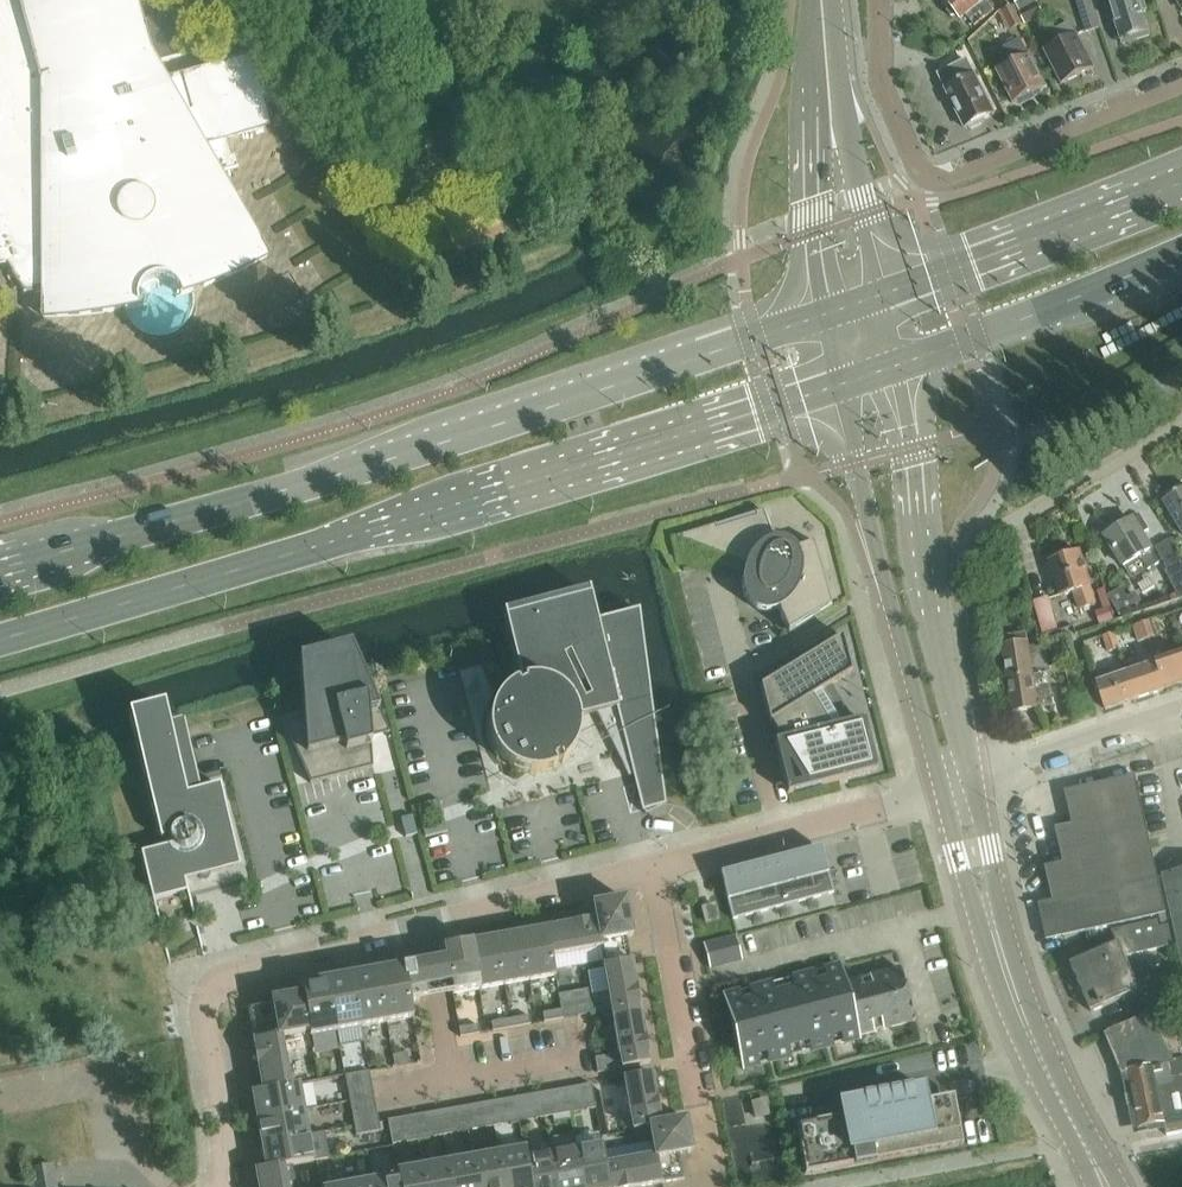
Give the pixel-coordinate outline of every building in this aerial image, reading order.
[(6,265),(24,295),(43,295),(43,319),(47,319),(51,319),(55,319),(59,319),(63,318),(67,318),(71,318),(75,318),(78,317),(79,317),(84,317),(89,316),(91,316),(96,316),(101,315),(102,315),(106,314),(110,314),(114,313),(116,313),(119,312),(120,312),(125,311),(130,310),(132,310),(136,309),(138,309),(137,301),(138,296),(140,291),(144,286),(148,283),(153,281),(159,280),(169,283),(174,286),(178,290),(180,297),(193,293),(197,291),(198,291),(201,290),(203,289),(204,289),(207,287),(211,286),(214,285),(215,284),(219,282),(224,280),(225,280),(230,278),(234,275),(236,275),(239,273),(243,271),(246,270),(250,268),(253,266),(257,264),(261,262),(264,260),(267,258),(268,258),(219,174),(238,169),(235,157),(231,158),(226,140),(266,129),(247,61),(175,81),(166,83),(159,71),(150,55),(135,0),(0,0),(0,267),(6,265)] [(950,8),(947,13),(952,19),(958,18),(961,21),(966,17),(973,25),(992,9),(985,1),(986,0),(944,0),(950,8)] [(1087,34),(1100,29),(1091,0),(1076,0),(1087,34)] [(1123,42),(1136,38),(1137,42),(1151,38),(1149,33),(1150,33),(1144,14),(1148,13),(1144,0),(1109,0),(1123,42)] [(1038,6),(1021,15),(1026,25),(1043,16),(1038,6)] [(1014,9),(1003,14),(1012,32),(1023,26),(1014,9)] [(1060,45),(1047,52),(1064,85),(1093,71),(1071,26),(1054,34),(1060,45)] [(1012,66),(1000,72),(1016,104),(1019,103),(1021,107),(1034,100),(1032,96),(1045,90),(1021,42),(1005,50),(1012,66)] [(967,62),(939,76),(947,91),(946,91),(966,131),(970,129),(972,132),(983,126),(981,123),(995,116),(975,77),(967,62)] [(1165,503),(1181,531),(1181,493),(1165,503)] [(744,571),(743,574),(743,577),(742,581),(742,585),(742,587),(743,590),(743,592),(744,595),(745,598),(747,602),(749,605),(750,607),(752,608),(754,610),(755,611),(758,612),(761,613),(762,614),(766,614),(770,614),(772,614),(773,613),(775,613),(778,611),(782,622),(787,632),(832,604),(816,543),(796,550),(795,549),(794,547),(793,546),(791,545),(789,543),(786,542),(783,541),(780,540),(775,540),(772,541),(762,511),(676,537),(676,539),(746,566),(744,571)] [(1141,518),(1106,539),(1125,569),(1132,582),(1148,572),(1149,572),(1160,565),(1152,553),(1152,552),(1143,536),(1150,532),(1141,518)] [(1177,554),(1171,541),(1157,550),(1167,567),(1166,568),(1168,572),(1166,573),(1181,601),(1181,600),(1181,563),(1177,554)] [(1080,555),(1051,564),(1062,598),(1069,596),(1075,613),(1096,606),(1090,589),(1092,589),(1080,555)] [(489,728),(489,733),(490,739),(492,745),(494,750),(497,755),(500,759),(504,763),(507,761),(511,767),(510,768),(513,770),(519,772),(524,774),(530,775),(535,775),(541,775),(547,773),(552,772),(557,769),(553,762),(559,759),(562,765),(566,762),(570,758),(573,753),(576,748),(578,742),(579,737),(580,731),(579,726),(580,726),(579,719),(597,715),(608,736),(613,734),(618,743),(613,746),(628,777),(629,779),(633,776),(642,813),(666,807),(655,726),(660,723),(663,722),(657,710),(653,712),(641,611),(598,623),(589,592),(587,593),(588,599),(507,620),(505,614),(503,614),(506,625),(522,690),(518,692),(516,688),(511,690),(507,694),(503,697),(499,701),(496,706),(493,711),(491,717),(490,722),(489,728)] [(1128,599),(1114,607),(1120,617),(1133,609),(1128,599)] [(1034,605),(1043,635),(1057,631),(1049,601),(1034,605)] [(1110,609),(1096,614),(1100,627),(1114,622),(1110,609)] [(1153,621),(1143,624),(1149,640),(1158,637),(1153,621)] [(1149,640),(1143,624),(1133,627),(1139,643),(1149,640)] [(1114,634),(1104,637),(1109,653),(1119,650),(1114,634)] [(1049,675),(1041,676),(1040,671),(1048,670),(1045,647),(1029,649),(1027,636),(1001,640),(1008,681),(1013,714),(1054,707),(1049,675)] [(775,744),(776,750),(780,766),(788,796),(839,783),(848,780),(877,773),(864,721),(850,725),(828,689),(852,674),(842,637),(760,688),(770,725),(771,724),(782,742),(775,744)] [(299,660),(304,717),(282,722),(310,785),(373,769),(370,736),(384,732),(385,736),(390,735),(360,668),(350,647),(299,660)] [(1157,666),(1166,691),(1181,686),(1181,657),(1157,666)] [(1157,666),(1128,676),(1136,701),(1166,691),(1157,666)] [(1136,701),(1128,676),(1097,686),(1106,712),(1136,701)] [(132,731),(133,736),(161,841),(168,839),(170,848),(141,855),(161,932),(162,931),(155,901),(187,893),(193,916),(194,915),(186,882),(199,878),(199,880),(200,880),(201,881),(202,882),(204,882),(205,882),(206,882),(208,881),(208,880),(209,879),(210,878),(210,877),(210,876),(210,875),(241,867),(220,788),(200,793),(183,725),(169,728),(164,708),(129,718),(132,731)] [(1056,902),(1063,938),(1081,934),(1159,917),(1161,925),(1174,923),(1181,959),(1181,874),(1158,879),(1136,778),(1108,784),(1101,785),(1101,786),(1067,794),(1082,862),(1048,869),(1056,902)] [(650,834),(648,834),(650,841),(670,836),(669,829),(668,829),(650,834)] [(822,849),(721,875),(733,921),(834,895),(822,849)] [(631,962),(627,939),(633,938),(626,900),(593,906),(596,922),(597,921),(602,949),(601,949),(604,967),(631,962)] [(715,907),(704,910),(702,910),(706,924),(719,921),(715,907)] [(597,921),(596,922),(546,931),(555,978),(556,978),(552,958),(601,949),(602,949),(597,921)] [(1119,945),(1071,966),(1092,1014),(1140,993),(1125,958),(1175,946),(1171,927),(1159,930),(1158,923),(1113,933),(1119,945)] [(546,931),(521,935),(530,982),(555,978),(546,931)] [(521,935),(496,940),(504,987),(530,982),(521,935)] [(736,937),(704,946),(710,970),(742,961),(737,939),(736,937)] [(496,940),(471,944),(479,991),(504,987),(496,940)] [(444,949),(447,961),(453,996),(479,991),(471,944),(444,949)] [(429,964),(403,968),(410,1004),(411,1004),(435,999),(453,996),(447,961),(429,964)] [(631,962),(604,967),(613,1019),(641,1014),(631,962)] [(840,966),(782,982),(792,1019),(850,1004),(845,985),(840,966)] [(403,968),(378,973),(387,1024),(413,1019),(411,1004),(410,1004),(403,968)] [(900,970),(845,985),(850,1004),(859,1038),(914,1023),(900,970)] [(378,973),(353,977),(362,1029),(387,1024),(378,973)] [(353,977),(327,982),(337,1033),(362,1029),(353,977)] [(301,987),(303,996),(304,996),(311,1033),(310,1033),(310,1038),(337,1033),(327,982),(303,986),(301,987)] [(750,990),(724,997),(734,1034),(792,1019),(782,982),(750,990)] [(588,991),(573,994),(578,1018),(587,1016),(592,1015),(588,991)] [(272,1005),(248,1009),(254,1043),(281,1038),(281,1039),(310,1033),(311,1033),(304,996),(303,996),(272,1002),(272,1005)] [(850,1004),(792,1019),(802,1056),(826,1050),(834,1048),(859,1041),(859,1038),(850,1004)] [(562,1011),(562,1012),(543,1015),(544,1024),(564,1020),(562,1011)] [(641,1014),(613,1019),(622,1070),(650,1065),(641,1014)] [(1127,1075),(1129,1074),(1140,1126),(1145,1129),(1165,1125),(1167,1137),(1171,1137),(1181,1134),(1181,1053),(1180,1045),(1181,1045),(1181,1027),(1180,1019),(1164,1022),(1169,1047),(1167,1047),(1154,1015),(1110,1034),(1127,1075)] [(529,1017),(510,1021),(512,1029),(531,1026),(529,1017)] [(792,1019),(734,1034),(741,1059),(744,1071),(770,1065),(776,1063),(802,1056),(792,1019)] [(512,1029),(510,1021),(491,1024),(493,1033),(512,1029)] [(478,1027),(459,1030),(461,1039),(480,1035),(478,1027)] [(254,1043),(263,1092),(263,1093),(290,1088),(290,1087),(281,1039),(281,1038),(254,1043)] [(371,1082),(370,1073),(345,1077),(347,1087),(371,1082)] [(652,1075),(624,1080),(633,1132),(649,1129),(649,1128),(661,1126),(661,1125),(652,1075)] [(252,1094),(257,1120),(304,1112),(299,1085),(290,1087),(290,1088),(263,1093),(263,1092),(252,1094)] [(592,1086),(583,1087),(587,1111),(596,1110),(592,1086)] [(797,1126),(800,1146),(799,1146),(801,1156),(802,1156),(803,1159),(802,1160),(803,1169),(804,1169),(806,1175),(812,1174),(812,1175),(822,1173),(822,1172),(825,1172),(825,1173),(835,1171),(835,1170),(854,1166),(855,1168),(876,1164),(875,1163),(963,1146),(954,1098),(926,1103),(923,1089),(841,1104),(843,1118),(797,1126)] [(549,1093),(540,1095),(544,1119),(553,1118),(549,1093)] [(544,1119),(540,1095),(532,1096),(536,1121),(544,1119)] [(498,1102),(490,1104),(494,1128),(502,1127),(498,1102)] [(769,1116),(766,1102),(752,1105),(756,1119),(769,1116)] [(494,1128),(490,1104),(481,1105),(486,1130),(494,1128)] [(448,1111),(439,1113),(444,1137),(452,1136),(448,1111)] [(304,1112),(257,1120),(261,1145),(309,1137),(304,1112)] [(444,1137),(439,1113),(431,1114),(435,1139),(444,1137)] [(353,1120),(355,1128),(379,1124),(377,1116),(353,1120)] [(396,1120),(388,1122),(392,1146),(401,1145),(396,1120)] [(649,1128),(649,1129),(654,1158),(655,1157),(660,1185),(685,1181),(680,1156),(693,1154),(687,1121),(661,1125),(661,1126),(649,1128)] [(379,1124),(355,1128),(356,1137),(380,1133),(379,1124)] [(309,1137),(261,1145),(266,1170),(266,1171),(283,1167),(284,1168),(313,1163),(309,1137)] [(576,1151),(583,1186),(609,1186),(605,1166),(606,1166),(602,1147),(576,1151)] [(551,1156),(557,1186),(583,1186),(576,1151),(551,1156)] [(499,1156),(504,1186),(531,1186),(526,1160),(527,1160),(525,1152),(499,1156)] [(474,1161),(478,1186),(504,1186),(499,1156),(474,1161)] [(527,1160),(526,1160),(531,1186),(557,1186),(551,1156),(527,1160)] [(654,1158),(606,1166),(605,1166),(609,1186),(649,1186),(660,1185),(655,1157),(654,1158)] [(448,1165),(452,1186),(478,1186),(474,1161),(448,1165)] [(423,1170),(426,1186),(452,1186),(448,1165),(423,1170)] [(53,1166),(30,1171),(33,1186),(56,1186),(53,1166)] [(258,1186),(287,1186),(284,1168),(283,1167),(266,1171),(266,1170),(256,1171),(258,1186)] [(398,1179),(399,1179),(400,1186),(426,1186),(423,1170),(397,1174),(398,1179)] [(398,1179),(374,1183),(374,1186),(400,1186),(399,1179),(398,1179)]
